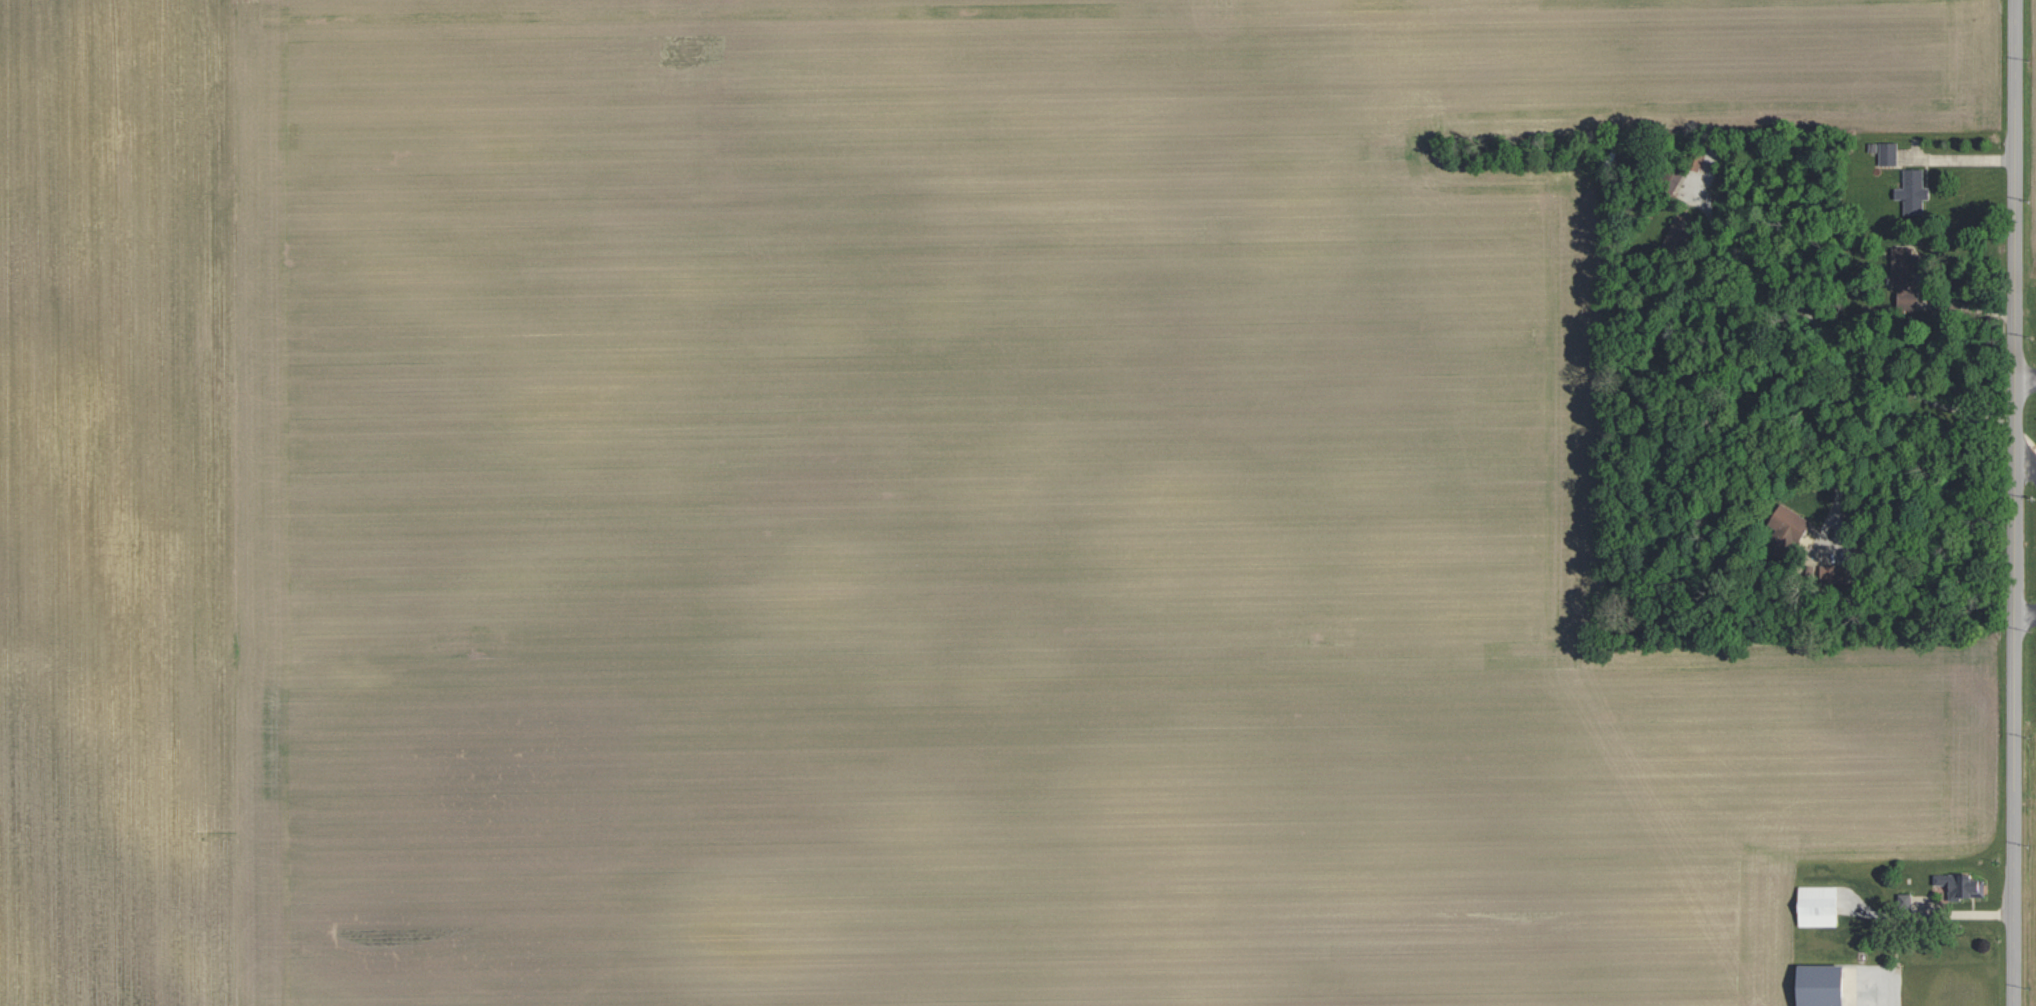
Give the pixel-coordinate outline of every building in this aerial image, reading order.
[(1880,165),(1898,165),(1898,143),(1880,142),(1880,165)] [(1923,168),(1904,169),(1905,188),(1895,188),(1895,200),(1904,199),(1905,215),(1924,214),(1923,168)] [(1936,189),(1925,189),(1924,214),(1934,215),(1936,189)] [(1950,897),(1985,897),(1985,879),(1975,879),(1974,872),(1936,873),(1936,884),(1950,884),(1950,897)] [(1839,885),(1800,886),(1800,926),(1839,925),(1839,885)] [(1800,963),(1801,1005),(1847,1005),(1846,963),(1800,963)]
